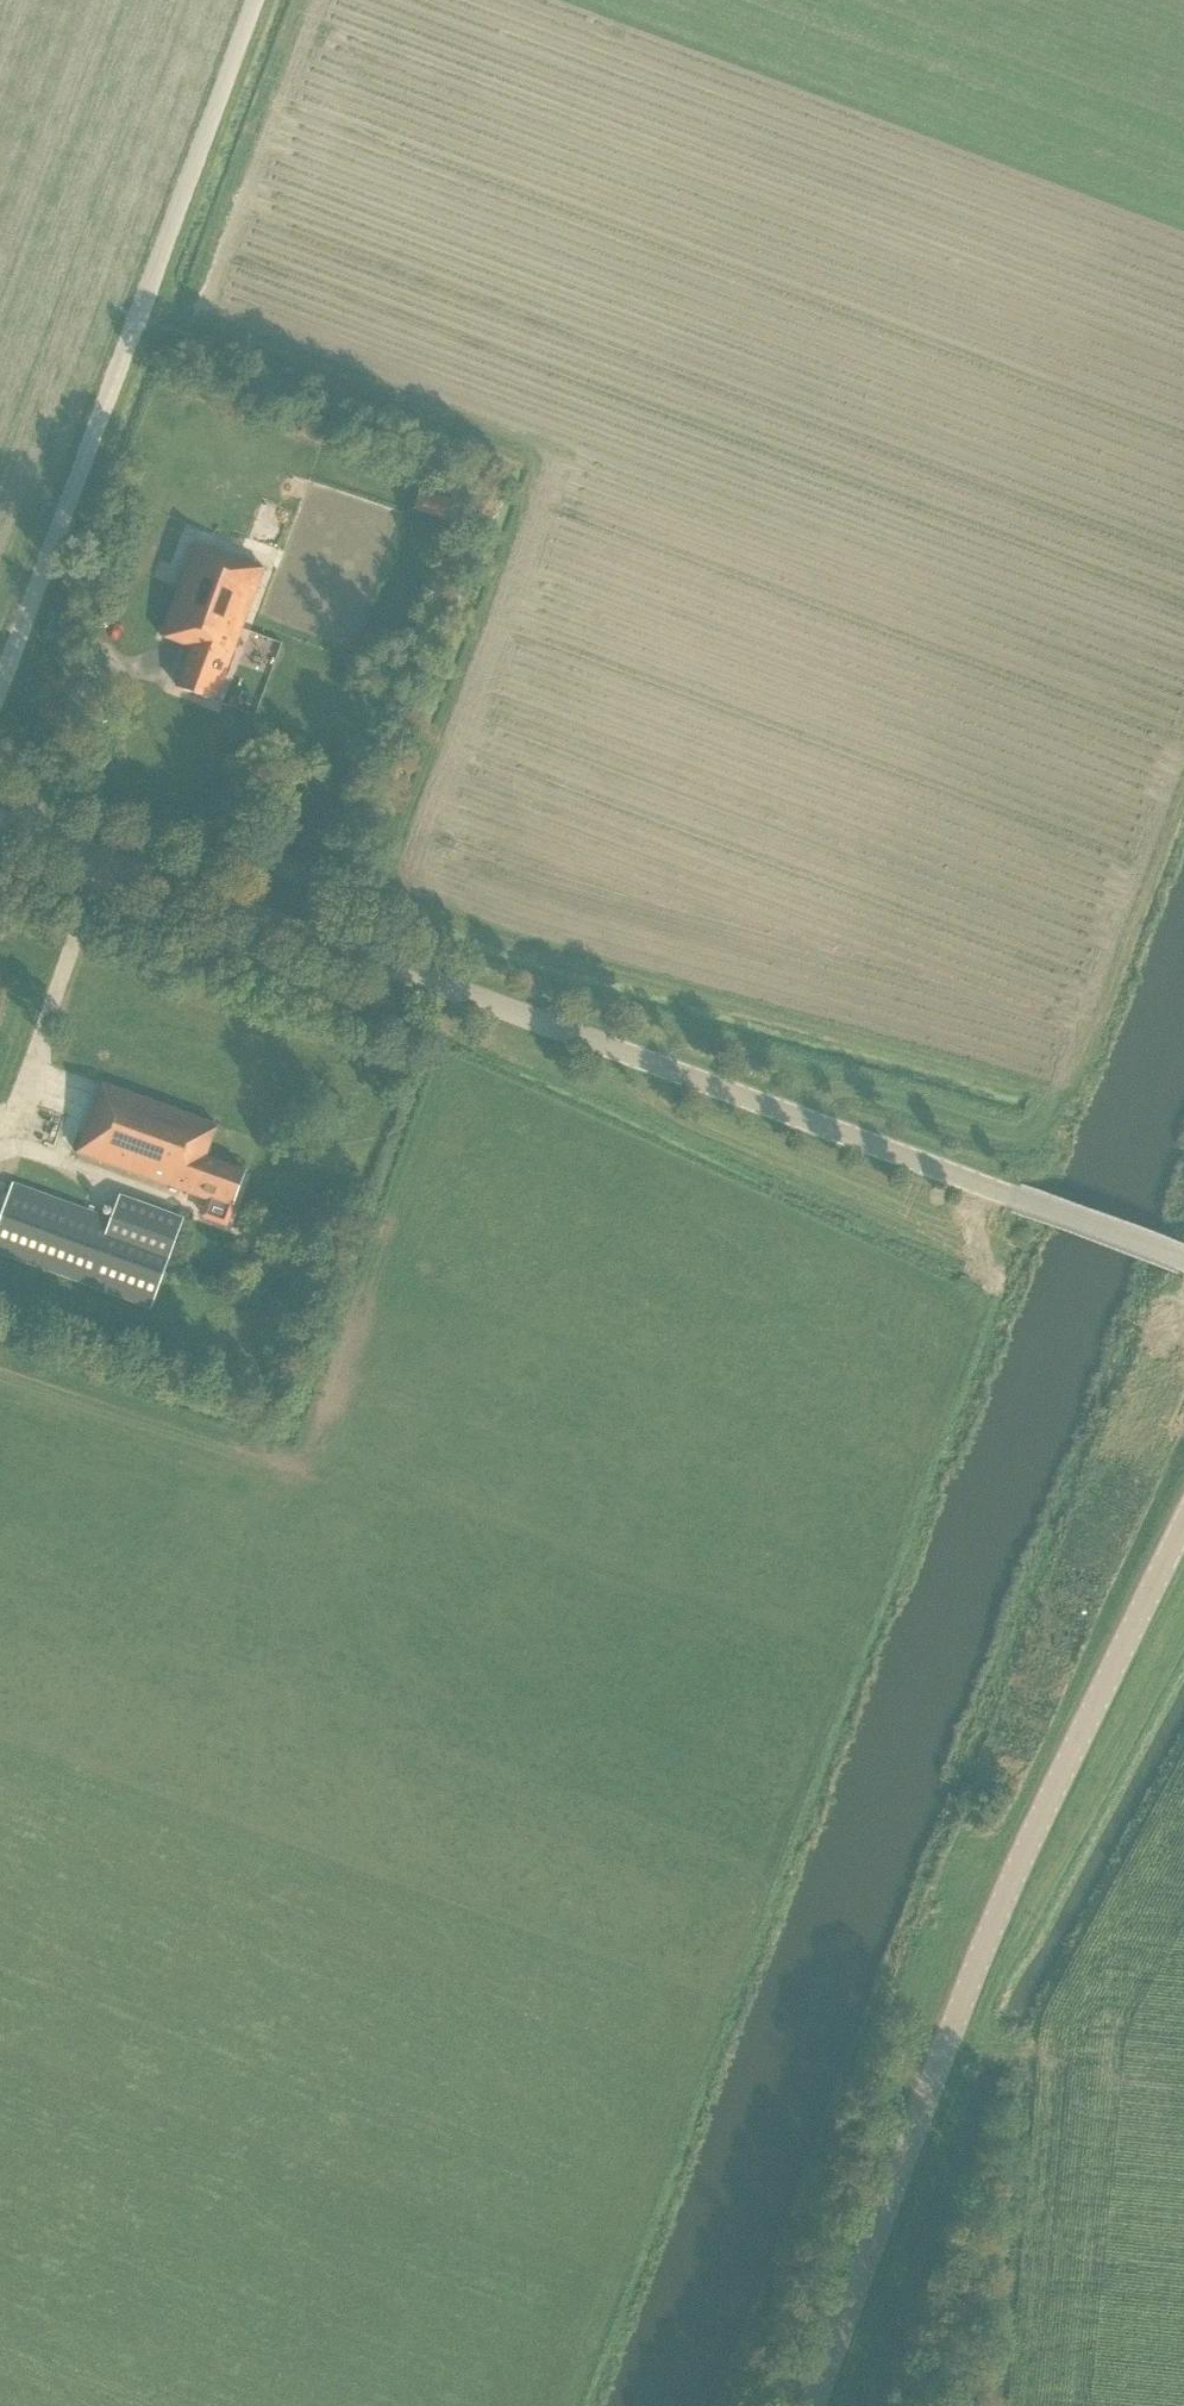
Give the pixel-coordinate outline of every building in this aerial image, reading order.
[(456,499),(423,487),(416,508),(448,520),(456,499)] [(177,686),(215,701),(230,656),(234,657),(267,568),(195,541),(162,637),(192,649),(177,686)] [(103,1082),(80,1152),(209,1198),(203,1216),(226,1224),(246,1169),(208,1156),(219,1124),(103,1082)] [(153,1306),(185,1215),(122,1192),(112,1218),(14,1181),(0,1222),(0,1250),(153,1306)] [(264,1235),(258,1253),(271,1257),(277,1239),(264,1235)]
